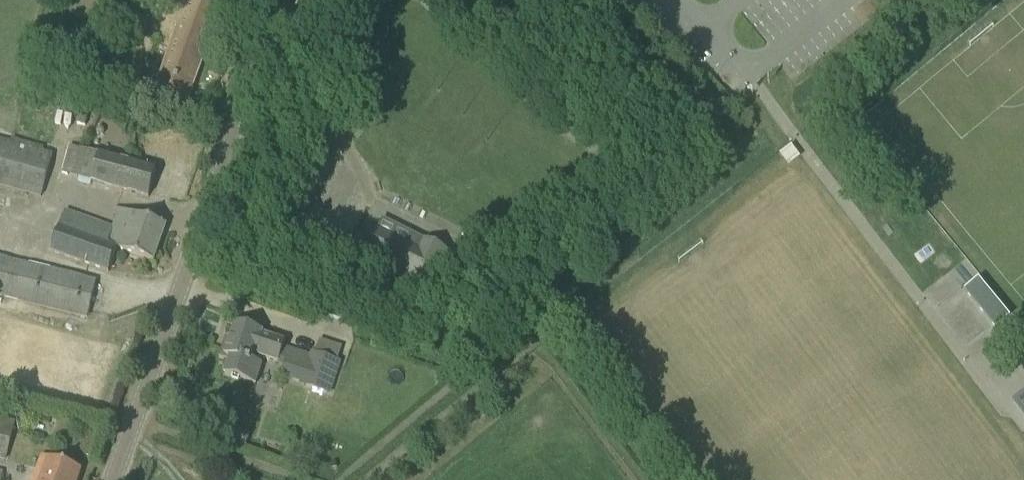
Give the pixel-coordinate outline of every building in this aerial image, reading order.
[(167,97),(186,104),(221,7),(203,0),(188,0),(155,93),(167,97)] [(40,197),(52,156),(0,142),(0,186),(40,197)] [(62,174),(91,182),(129,192),(148,198),(156,171),(85,151),(69,147),(62,174)] [(142,216),(148,201),(123,192),(118,207),(142,216)] [(114,215),(118,216),(114,228),(103,224),(103,225),(64,212),(50,252),(108,273),(117,249),(153,262),(166,226),(116,209),(114,215)] [(364,255),(432,290),(450,253),(425,240),(425,241),(382,219),(376,231),(364,255)] [(87,318),(96,281),(0,258),(0,297),(87,318)] [(980,279),(965,291),(997,330),(1012,317),(980,279)] [(278,363),(285,342),(262,335),(262,334),(235,324),(230,339),(225,338),(218,358),(229,362),(224,375),(255,385),(262,366),(257,365),(260,357),(278,363)] [(281,374),(329,390),(336,366),(289,350),(281,374)] [(4,460),(14,423),(0,420),(0,459),(4,460)] [(81,471),(47,459),(40,479),(78,479),(81,471)]
